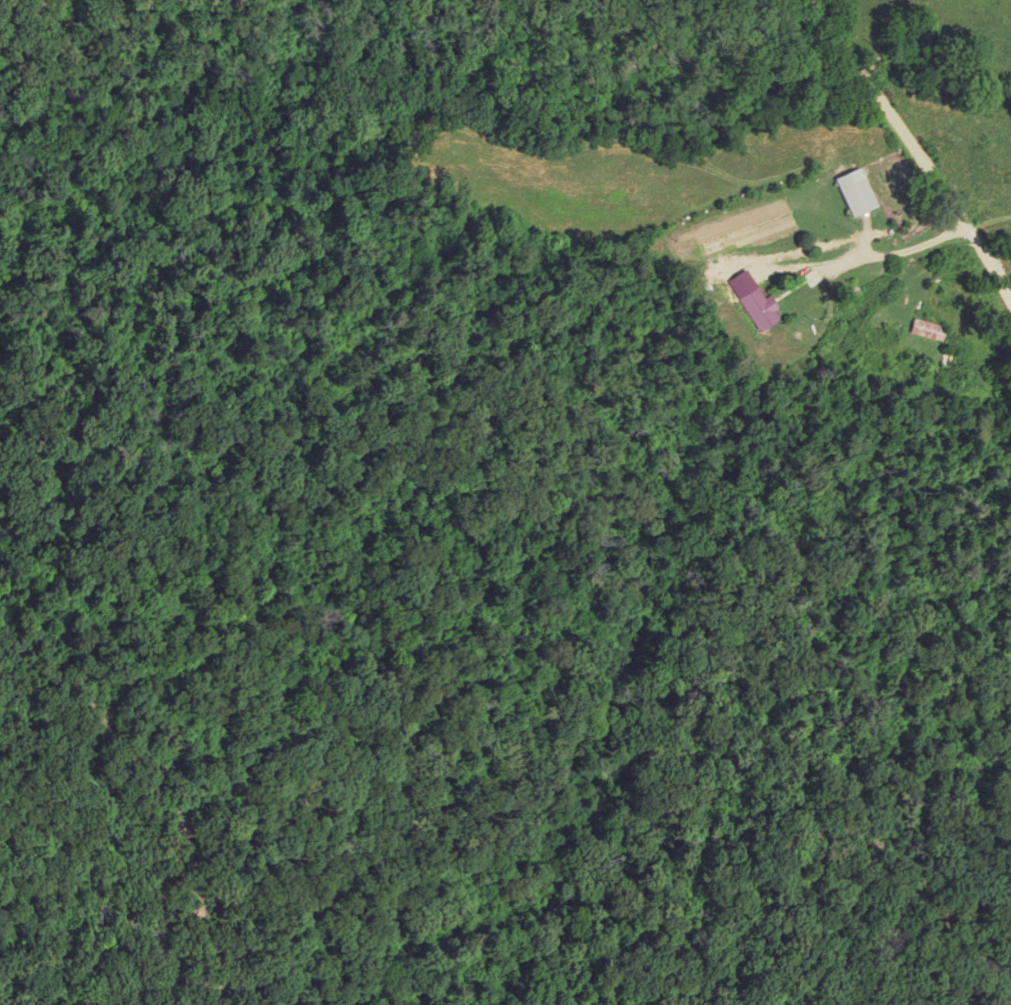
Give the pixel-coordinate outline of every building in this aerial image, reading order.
[(844,215),(870,207),(857,166),(831,175),(844,215)] [(736,296),(757,330),(779,317),(758,282),(736,296)]
